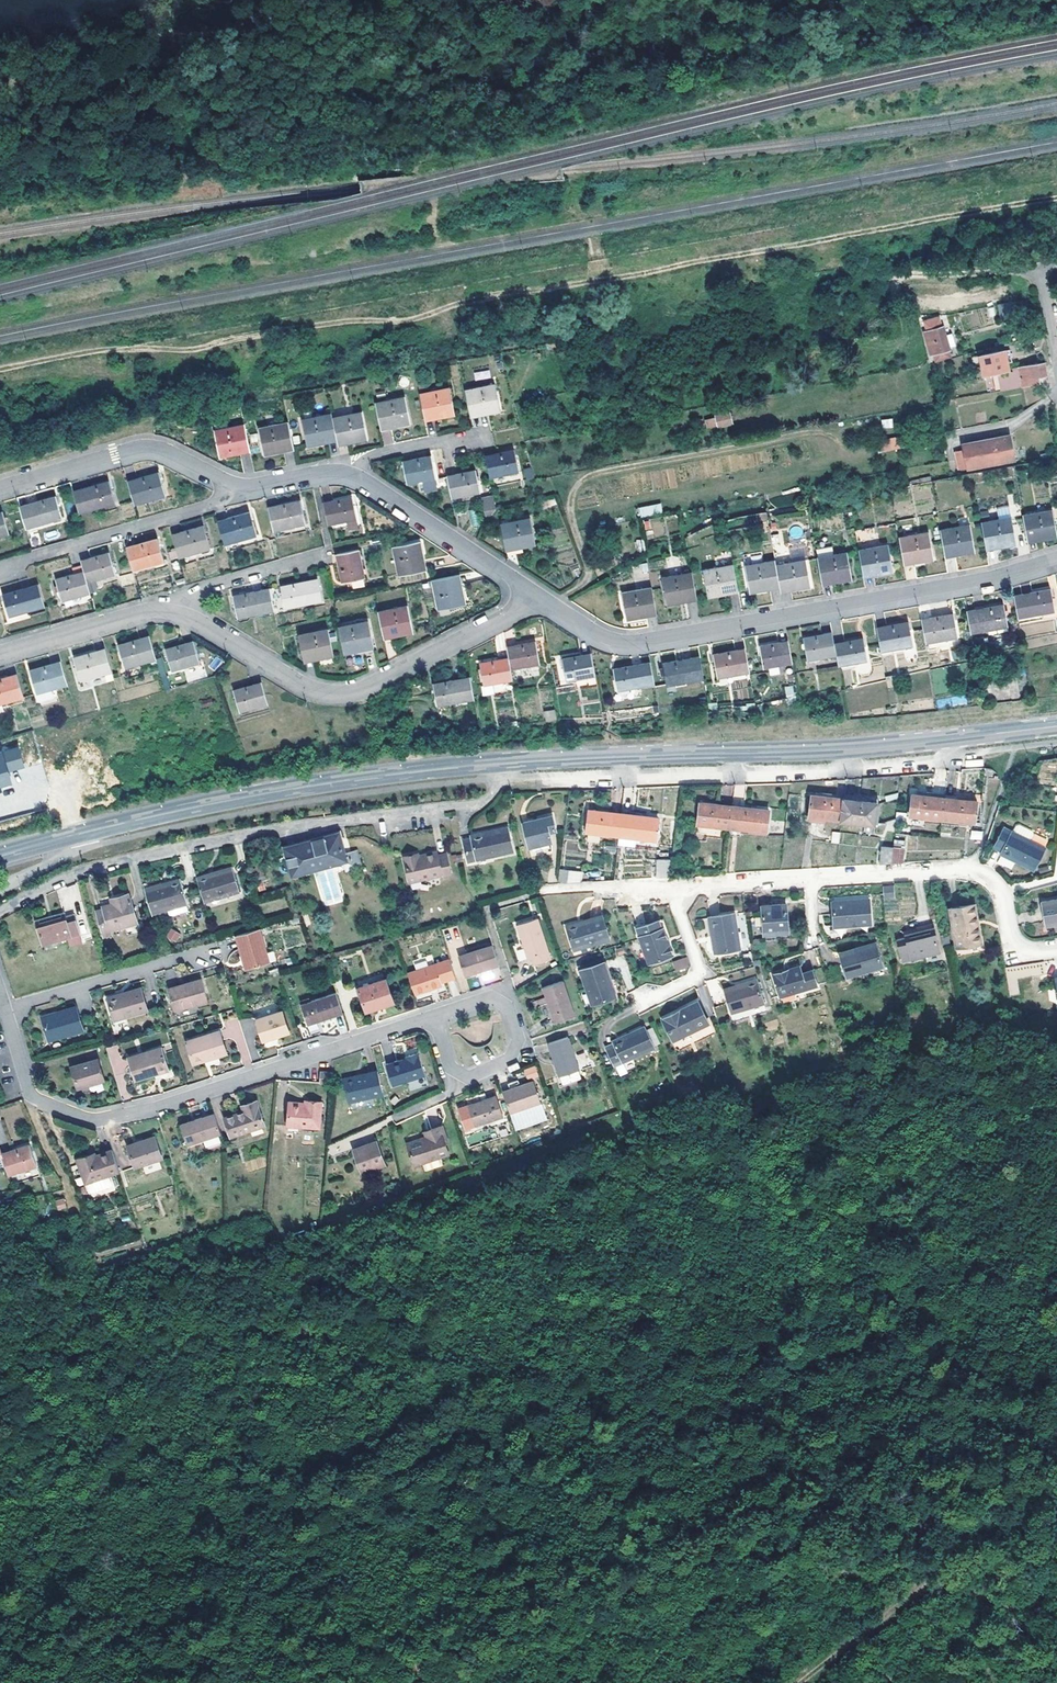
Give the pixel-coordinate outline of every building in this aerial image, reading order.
[(1004,303),(985,307),(989,323),(1008,319),(1004,303)] [(950,350),(941,318),(923,323),(932,354),(950,350)] [(1008,363),(1005,350),(981,356),(982,362),(985,374),(998,371),(1003,390),(1024,386),(1020,367),(1014,369),(1005,372),(1005,369),(1009,368),(1008,363)] [(982,362),(981,356),(973,358),(974,364),(982,362)] [(1024,386),(1041,383),(1048,375),(1045,362),(1040,362),(1020,366),(1020,367),(1024,386)] [(474,373),(475,380),(490,378),(489,370),(474,373)] [(496,384),(467,390),(471,411),(487,408),(488,414),(502,411),(496,384)] [(422,395),(426,415),(441,412),(442,418),(456,415),(450,389),(422,395)] [(406,398),(376,403),(383,430),(412,424),(406,398)] [(487,408),(471,411),(472,417),(488,414),(487,408)] [(426,415),(427,422),(442,418),(441,412),(426,415)] [(706,430),(733,425),(730,413),(704,417),(706,430)] [(339,442),(340,446),(369,441),(364,414),(334,420),(338,435),(339,442)] [(322,438),(338,435),(334,420),(333,415),(304,421),(309,448),(323,445),(322,438)] [(882,419),(883,429),(893,428),(893,419),(882,419)] [(217,423),(218,431),(231,429),(229,421),(217,423)] [(291,424),(290,423),(261,430),(266,456),(280,454),(279,447),(295,443),(291,424)] [(236,449),(251,445),(247,426),(231,429),(218,431),(224,458),(237,455),(236,449)] [(323,445),(339,442),(338,435),(322,438),(323,445)] [(1016,459),(1011,435),(964,444),(969,468),(1009,460),(1013,460),(1016,459)] [(879,441),(882,453),(899,449),(896,437),(879,441)] [(296,450),(295,443),(279,447),(280,454),(296,450)] [(237,455),(253,452),(251,445),(236,449),(237,455)] [(488,457),(492,479),(521,473),(516,451),(488,457)] [(410,485),(438,479),(433,457),(405,463),(410,485)] [(536,479),(533,468),(525,471),(528,482),(536,480),(536,479)] [(449,478),(453,500),(482,494),(477,472),(449,478)] [(130,482),(137,505),(168,496),(162,473),(130,482)] [(111,481),(75,492),(81,513),(117,503),(111,481)] [(22,507),(29,529),(64,518),(59,497),(22,507)] [(325,503),(329,526),(358,518),(353,497),(325,503)] [(491,522),(499,510),(496,499),(486,502),(491,522)] [(271,510),(277,533),(308,526),(303,503),(271,510)] [(640,517),(662,513),(660,503),(638,508),(640,517)] [(1027,536),(1043,533),(1044,539),(1056,536),(1056,533),(1053,509),(1023,514),(1027,536)] [(0,514),(0,537),(12,533),(5,512),(0,514)] [(251,515),(220,524),(227,547),(258,537),(251,515)] [(1012,517),(982,522),(985,543),(1001,540),(1002,546),(1016,543),(1012,517)] [(526,548),(538,545),(533,519),(504,525),(508,546),(525,543),(526,548)] [(941,530),(945,550),(960,547),(961,553),(975,550),(970,524),(941,530)] [(175,537),(181,560),(212,551),(206,528),(175,537)] [(929,531),(900,537),(903,556),(920,554),(921,560),(934,558),(929,531)] [(1001,540),(985,543),(986,549),(1002,546),(1001,540)] [(160,542),(128,550),(135,573),(166,564),(160,542)] [(395,548),(401,578),(422,574),(419,559),(424,558),(422,543),(395,548)] [(509,551),(526,548),(525,543),(508,546),(509,551)] [(859,550),(863,570),(878,567),(880,573),(894,571),(889,544),(859,550)] [(945,550),(946,556),(961,553),(960,547),(945,550)] [(360,551),(338,556),(344,584),(366,580),(360,551)] [(848,552),(818,557),(822,577),(838,575),(840,581),(853,578),(848,552)] [(920,554),(903,556),(905,563),(921,560),(920,554)] [(84,569),(90,585),(97,583),(118,576),(111,556),(83,564),(84,569)] [(427,573),(424,558),(419,559),(422,574),(427,573)] [(765,583),(780,580),(777,565),(776,560),(747,566),(752,592),(766,590),(765,583)] [(780,580),(781,586),(796,583),(798,589),(812,586),(806,560),(777,565),(780,580)] [(738,585),(734,565),(705,571),(710,597),(722,595),(721,588),(738,585)] [(863,570),(864,576),(880,573),(878,567),(863,570)] [(65,604),(93,596),(90,585),(84,569),(73,573),(75,578),(58,583),(65,604)] [(682,595),(698,592),(694,572),(665,577),(670,604),(683,602),(682,595)] [(838,575),(822,577),(823,584),(840,581),(838,575)] [(460,577),(454,578),(458,596),(464,594),(460,577)] [(454,578),(434,582),(440,612),(466,607),(464,594),(458,596),(454,578)] [(325,601),(321,580),(283,587),(287,609),(325,601)] [(766,590),(781,587),(781,586),(780,580),(765,583),(766,590)] [(90,585),(93,596),(100,594),(97,583),(90,585)] [(781,587),(782,593),(798,589),(796,583),(781,586),(781,587)] [(739,591),(738,585),(721,588),(722,595),(739,591)] [(47,608),(41,587),(4,598),(11,619),(47,608)] [(658,607),(654,588),(625,593),(630,620),(643,617),(642,610),(658,607)] [(1021,616),(1056,610),(1056,604),(1054,588),(1017,595),(1021,616)] [(240,620),(277,613),(272,590),(236,597),(240,620)] [(683,602),(699,599),(698,592),(682,595),(683,602)] [(1007,603),(971,610),(975,632),(1012,625),(1007,603)] [(659,614),(658,607),(642,610),(643,617),(659,614)] [(410,608),(380,613),(385,640),(415,634),(410,608)] [(925,619),(930,642),(961,637),(957,613),(925,619)] [(371,622),(341,628),(346,654),(376,648),(371,622)] [(912,622),(881,627),(885,651),(916,645),(912,622)] [(803,637),(820,634),(819,627),(802,630),(803,637)] [(335,657),(330,630),(301,636),(306,663),(335,657)] [(811,660),(840,654),(838,643),(836,633),(807,638),(811,660)] [(128,671),(159,661),(152,638),(122,648),(128,671)] [(840,654),(842,665),(871,660),(867,638),(838,643),(840,654)] [(767,668),(796,663),(792,640),(763,646),(767,668)] [(197,643),(169,651),(175,672),(204,664),(197,643)] [(512,663),(540,656),(538,643),(509,648),(511,659),(512,663)] [(752,672),(748,649),(717,655),(721,678),(752,672)] [(115,674),(108,651),(77,661),(84,684),(115,674)] [(541,665),(540,656),(512,663),(513,670),(541,665)] [(215,657),(209,667),(216,670),(222,660),(215,657)] [(568,684),(597,680),(593,657),(565,662),(568,684)] [(670,686),(707,679),(703,657),(666,663),(670,686)] [(512,663),(511,659),(483,664),(483,670),(512,663)] [(657,684),(653,662),(616,669),(621,691),(657,684)] [(513,670),(512,663),(483,670),(486,686),(514,681),(513,670)] [(54,693),(71,688),(64,665),(33,674),(40,697),(54,693)] [(27,701),(20,678),(0,684),(0,709),(27,701)] [(438,707),(476,700),(471,679),(435,685),(438,707)] [(264,683),(235,692),(241,714),(270,705),(264,683)] [(786,698),(795,696),(793,685),(784,687),(786,698)] [(57,700),(54,693),(40,697),(42,705),(57,700)] [(545,722),(556,720),(555,710),(544,711),(545,722)] [(13,789),(8,772),(24,767),(18,746),(0,752),(0,793),(13,789)] [(913,816),(943,820),(946,797),(915,794),(913,816)] [(811,817),(843,821),(846,798),(813,795),(811,817)] [(946,797),(943,820),(976,823),(979,801),(946,797)] [(846,798),(843,821),(876,824),(879,802),(846,798)] [(699,824),(732,828),(734,806),(701,803),(699,824)] [(734,806),(732,828),(768,831),(771,810),(734,806)] [(620,835),(622,814),(590,810),(588,832),(620,835)] [(660,818),(622,814),(620,835),(657,839),(660,818)] [(553,816),(524,823),(530,848),(552,843),(550,833),(556,831),(553,816)] [(1016,824),(1013,831),(1031,839),(1034,833),(1033,830),(1019,823),(1016,824)] [(468,859),(512,847),(507,824),(471,833),(471,835),(463,838),(468,859)] [(1001,853),(1035,869),(1046,846),(1031,839),(1013,831),(1005,827),(995,846),(1003,851),(1001,853)] [(982,840),(983,831),(971,830),(970,838),(982,840)] [(832,831),(830,842),(838,843),(840,832),(832,831)] [(362,865),(358,849),(345,853),(339,833),(313,841),(287,848),(294,875),(344,860),(347,869),(362,865)] [(894,863),(895,849),(882,850),(880,864),(894,863)] [(906,849),(895,849),(894,863),(907,863),(906,849)] [(417,854),(405,857),(411,882),(442,874),(442,875),(451,873),(446,853),(438,855),(437,851),(419,856),(417,854)] [(660,874),(669,874),(669,862),(660,862),(660,874)] [(199,879),(206,902),(241,893),(234,869),(199,879)] [(572,870),(562,869),(560,881),(567,883),(571,883),(572,870)] [(147,891),(154,915),(189,904),(182,880),(147,891)] [(884,889),(885,898),(895,898),(894,888),(884,889)] [(105,910),(97,912),(105,938),(113,935),(112,931),(139,923),(133,900),(131,900),(130,895),(117,899),(118,903),(114,905),(105,907),(105,910)] [(834,903),(835,928),(872,926),(871,901),(834,903)] [(1056,927),(1056,901),(1042,904),(1047,929),(1056,927)] [(763,908),(765,936),(790,934),(788,906),(763,908)] [(951,911),(958,952),(983,948),(979,928),(976,929),(973,908),(951,911)] [(65,914),(39,923),(46,946),(82,935),(76,917),(67,920),(65,914)] [(602,914),(567,926),(574,949),(609,938),(602,914)] [(709,919),(715,957),(738,953),(733,916),(709,919)] [(536,917),(515,924),(527,958),(532,956),(534,964),(549,958),(536,917)] [(658,921),(635,929),(646,965),(671,957),(658,921)] [(271,963),(261,929),(239,936),(249,970),(271,963)] [(183,936),(174,931),(170,938),(178,943),(183,936)] [(904,963),(940,955),(934,931),(906,937),(906,940),(898,942),(904,963)] [(841,955),(848,979),(883,969),(876,945),(841,955)] [(465,976),(498,965),(493,946),(459,957),(465,976)] [(675,972),(690,969),(688,957),(673,961),(675,972)] [(441,984),(455,979),(450,962),(408,976),(415,996),(442,987),(441,984)] [(604,963),(582,971),(593,1006),(615,997),(604,963)] [(1008,996),(1019,995),(1018,977),(1043,975),(1042,963),(1006,966),(1008,996)] [(774,976),(779,999),(817,988),(813,973),(802,976),(799,968),(774,976)] [(385,978),(358,988),(366,1013),(375,1010),(374,1009),(383,1006),(384,1007),(393,1004),(385,978)] [(209,1002),(203,979),(186,984),(186,987),(170,991),(176,1011),(209,1002)] [(565,981),(543,989),(555,1024),(576,1017),(565,981)] [(169,986),(170,991),(186,987),(186,984),(185,982),(169,986)] [(724,993),(730,1014),(762,1005),(755,982),(734,988),(734,990),(724,993)] [(148,1010),(141,988),(109,998),(116,1020),(148,1010)] [(308,1026),(344,1015),(337,995),(302,1006),(308,1026)] [(670,1045),(705,1027),(694,1004),(658,1023),(670,1045)] [(84,1031),(77,1007),(43,1018),(50,1041),(84,1031)] [(286,1010),(257,1019),(263,1041),(292,1032),(286,1010)] [(618,1068),(653,1052),(643,1029),(616,1042),(617,1044),(609,1048),(618,1068)] [(220,1031),(187,1041),(194,1063),(227,1052),(220,1031)] [(569,1038),(549,1044),(560,1078),(580,1072),(569,1038)] [(161,1048),(129,1057),(135,1080),(168,1070),(161,1048)] [(585,1053),(576,1055),(579,1067),(588,1064),(585,1053)] [(410,1061),(389,1066),(394,1087),(429,1079),(423,1056),(415,1057),(415,1060),(410,1061)] [(99,1060),(72,1068),(78,1089),(104,1081),(99,1060)] [(526,1079),(538,1076),(536,1066),(523,1069),(526,1079)] [(350,1102),(384,1095),(378,1072),(345,1079),(350,1102)] [(321,1074),(320,1083),(331,1084),(332,1075),(321,1074)] [(503,1092),(510,1114),(541,1104),(534,1082),(518,1087),(516,1081),(510,1083),(512,1089),(503,1092)] [(478,1103),(469,1106),(476,1127),(504,1118),(497,1097),(488,1100),(485,1091),(475,1094),(478,1103)] [(306,1105),(290,1104),(288,1126),(320,1129),(322,1103),(310,1102),(310,1105),(306,1105)] [(245,1115),(225,1121),(231,1141),(265,1130),(259,1109),(244,1113),(245,1115)] [(187,1146),(221,1136),(214,1116),(181,1126),(187,1146)] [(443,1126),(431,1130),(432,1136),(427,1138),(408,1144),(415,1166),(449,1155),(445,1144),(449,1143),(443,1126)] [(155,1137),(128,1145),(135,1168),(162,1159),(155,1137)] [(32,1144),(4,1153),(7,1164),(11,1175),(39,1165),(32,1144)] [(366,1146),(353,1151),(361,1175),(382,1167),(375,1146),(367,1149),(366,1146)] [(91,1181),(120,1171),(113,1151),(97,1156),(91,1158),(89,1154),(82,1156),(91,1181)] [(249,1171),(264,1166),(262,1158),(247,1163),(249,1171)] [(55,1201),(58,1211),(67,1207),(64,1198),(55,1201)]
